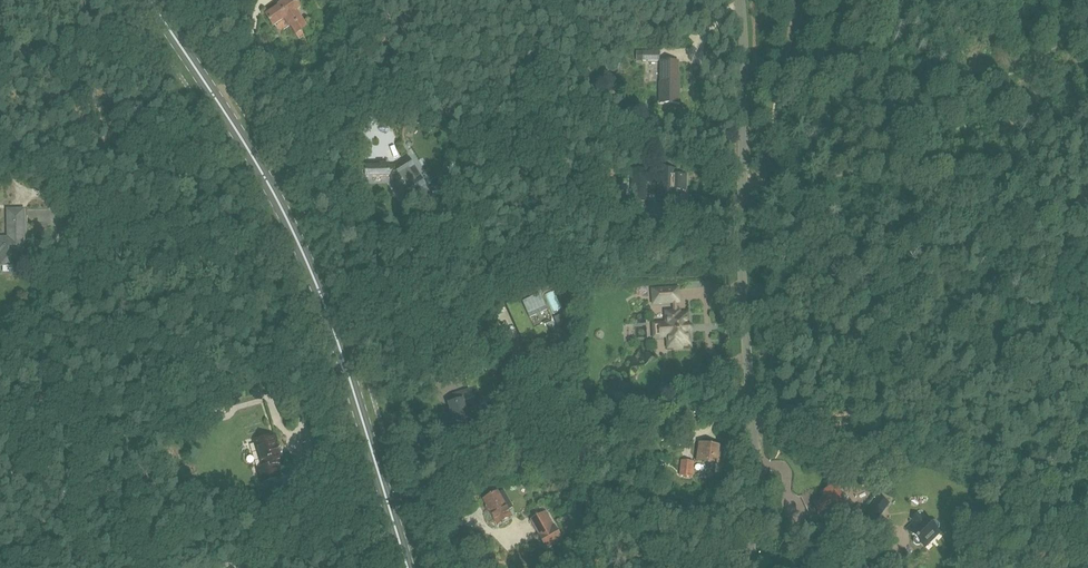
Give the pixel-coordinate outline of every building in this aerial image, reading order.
[(307,26),(296,10),(301,7),(297,0),(287,0),(286,0),(285,0),(278,4),(279,5),(266,14),(273,25),(286,17),(291,24),(290,25),(296,34),(307,26)] [(642,61),(659,61),(659,52),(638,52),(638,56),(642,56),(642,61)] [(678,103),(678,95),(679,75),(678,75),(678,62),(661,62),(661,83),(660,83),(660,103),(678,103)] [(403,199),(425,185),(420,176),(416,178),(405,160),(396,165),(386,166),(386,163),(380,164),(380,166),(366,166),(366,177),(390,176),(403,199)] [(637,190),(644,190),(644,183),(660,183),(659,199),(676,200),(676,189),(686,189),(686,176),(676,175),(676,172),(637,171),(637,190)] [(427,184),(434,194),(452,183),(446,172),(427,184)] [(25,254),(24,209),(7,209),(8,237),(0,237),(0,254),(2,254),(2,265),(16,265),(16,254),(25,254)] [(635,216),(627,230),(633,234),(642,219),(635,216)] [(653,290),(654,303),(678,301),(677,289),(653,290)] [(527,339),(535,356),(555,346),(545,323),(552,320),(541,296),(513,309),(524,333),(519,335),(522,341),(527,339)] [(689,343),(688,332),(689,332),(690,331),(691,331),(692,329),(692,328),(692,327),(691,326),(690,325),(689,325),(688,325),(687,314),(679,314),(679,311),(666,312),(667,323),(652,324),(653,336),(667,336),(668,347),(681,347),(681,344),(689,343)] [(553,389),(561,384),(551,366),(542,371),(553,389)] [(470,409),(466,410),(464,405),(480,400),(477,388),(459,393),(460,397),(455,398),(456,401),(449,404),(455,423),(463,420),(466,429),(475,426),(478,420),(475,412),(470,409)] [(270,465),(282,462),(276,443),(277,442),(275,435),(255,441),(262,467),(257,469),(261,482),(274,478),(270,465)] [(719,463),(722,447),(700,444),(698,459),(719,463)] [(690,475),(693,462),(682,460),(679,474),(690,475)] [(702,493),(706,476),(695,473),(690,490),(702,493)] [(836,506),(843,502),(836,487),(823,493),(825,498),(815,502),(816,506),(815,506),(817,510),(818,510),(820,513),(829,509),(832,514),(838,511),(836,506)] [(497,523),(511,516),(498,492),(485,500),(497,523)] [(878,495),(861,515),(870,523),(887,502),(878,495)] [(547,511),(541,514),(532,519),(546,544),(561,536),(547,511)] [(939,528),(939,525),(936,521),(932,521),(931,522),(923,514),(920,517),(917,514),(913,518),(916,520),(907,529),(916,538),(914,539),(914,542),(916,545),(920,545),(921,543),(925,547),(941,533),(937,529),(939,528)]
